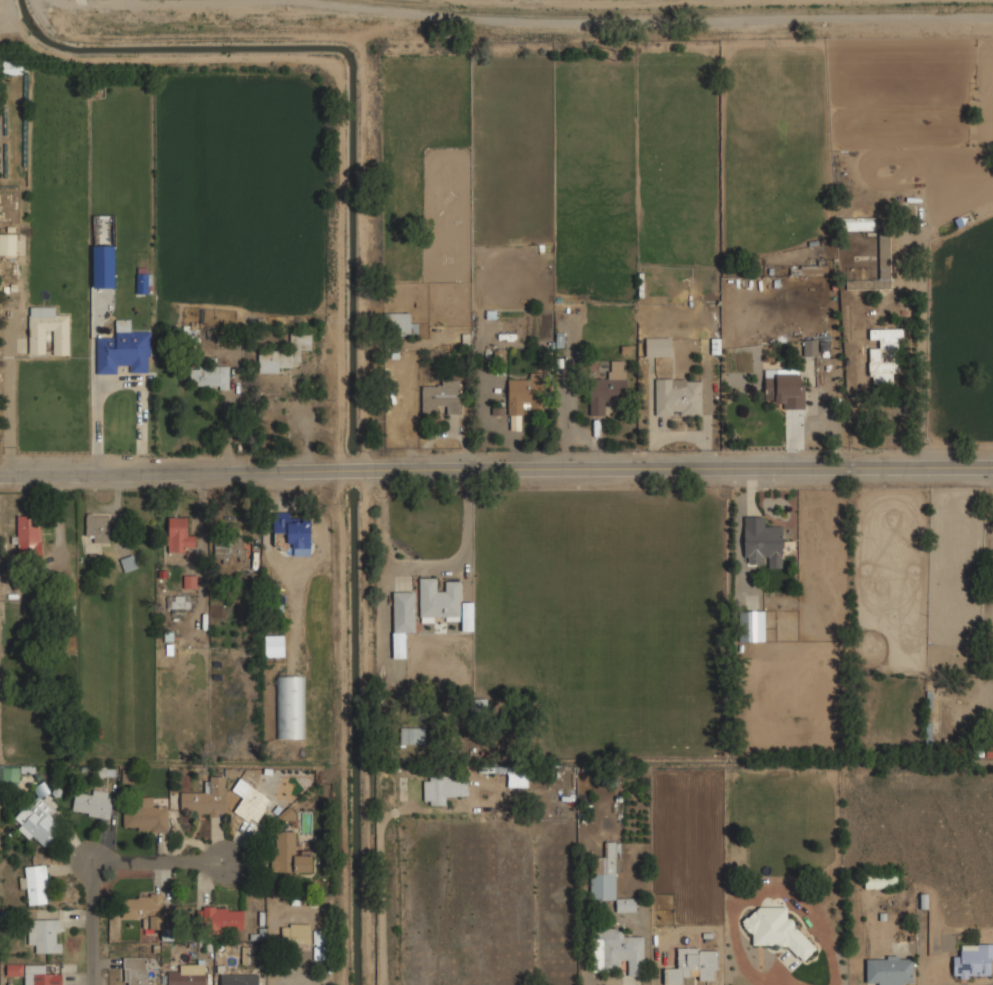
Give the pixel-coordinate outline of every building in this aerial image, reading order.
[(2,73),(22,74),(22,61),(2,61),(2,73)] [(840,229),(874,229),(874,217),(840,217),(840,229)] [(16,255),(16,234),(0,233),(0,255),(16,255)] [(847,288),(892,288),(892,233),(879,233),(879,279),(847,279),(847,288)] [(114,246),(92,246),(93,288),(115,288),(114,246)] [(151,268),(137,268),(137,294),(150,294),(151,268)] [(68,314),(55,315),(55,306),(28,307),(29,354),(45,354),(45,330),(52,330),(53,355),(69,355),(68,314)] [(410,312),(384,312),(384,335),(418,335),(418,322),(410,322),(410,312)] [(97,374),(117,374),(117,365),(129,365),(129,373),(150,372),(149,330),(131,331),(130,319),(115,319),(115,337),(96,337),(97,374)] [(199,324),(185,323),(185,341),(207,341),(208,329),(199,329),(199,324)] [(901,328),(869,328),(869,339),(879,339),(879,348),(870,348),(869,383),(901,383),(901,328)] [(259,370),(292,370),(292,361),(301,361),(301,349),(311,349),(311,332),(290,332),(290,349),(259,349),(259,370)] [(646,337),(646,353),(671,353),(671,337),(646,337)] [(627,359),(608,360),(608,378),(590,379),(590,415),(606,414),(606,402),(617,402),(617,395),(627,394),(627,359)] [(229,367),(190,366),(189,386),(220,386),(220,389),(228,389),(229,367)] [(805,409),(805,369),(764,369),(764,399),(775,399),(775,409),(805,409)] [(508,415),(529,415),(529,406),(542,406),(542,377),(508,377),(508,415)] [(441,385),(422,385),(422,413),(461,413),(461,378),(441,379),(441,385)] [(656,415),(702,415),(702,378),(656,378),(656,415)] [(41,514),(18,514),(18,553),(41,553),(41,514)] [(86,540),(110,540),(110,514),(86,514),(86,540)] [(764,525),(764,515),(744,515),(744,565),(783,565),(784,526),(764,525)] [(188,517),(170,517),(170,551),(195,551),(195,535),(188,535),(188,517)] [(311,547),(311,520),(275,520),(275,533),(286,533),(286,547),(311,547)] [(218,559),(243,559),(243,537),(218,537),(218,559)] [(123,572),(136,568),(133,555),(120,558),(123,572)] [(196,586),(196,575),(185,575),(185,586),(196,586)] [(420,579),(420,618),(460,619),(461,581),(446,581),(446,592),(437,592),(437,579),(420,579)] [(414,593),(393,593),(393,658),(404,658),(404,632),(414,632),(414,593)] [(187,608),(187,597),(166,597),(166,608),(187,608)] [(473,604),(464,604),(462,629),(471,630),(473,604)] [(747,641),(765,641),(765,611),(747,611),(747,641)] [(305,738),(305,676),(280,676),(280,738),(305,738)] [(425,743),(425,727),(401,727),(401,743),(425,743)] [(115,776),(115,767),(98,767),(98,776),(115,776)] [(19,769),(3,769),(3,787),(18,787),(19,769)] [(424,803),(454,803),(454,775),(424,775),(424,803)] [(510,777),(509,785),(520,786),(521,779),(510,777)] [(234,812),(255,824),(271,799),(250,786),(234,812)] [(109,792),(76,787),(72,813),(116,819),(118,801),(108,800),(109,792)] [(224,814),(224,791),(181,791),(181,814),(224,814)] [(19,826),(40,848),(59,829),(51,822),(58,815),(38,794),(15,816),(22,823),(19,826)] [(156,797),(134,796),(134,806),(123,806),(123,831),(167,831),(167,807),(156,807),(156,797)] [(295,820),(293,810),(277,813),(278,822),(295,820)] [(296,830),(273,830),(272,872),(312,872),(312,854),(295,853),(296,830)] [(590,900),(616,900),(616,911),(637,911),(637,897),(616,896),(617,841),(606,841),(606,857),(591,857),(590,900)] [(50,903),(47,864),(26,865),(28,904),(50,903)] [(898,888),(898,874),(865,874),(865,888),(898,888)] [(163,895),(126,896),(127,933),(164,932),(163,895)] [(244,931),(244,908),(204,908),(204,931),(244,931)] [(749,948),(811,949),(811,937),(795,937),(795,919),(788,919),(788,910),(750,909),(749,948)] [(61,951),(61,919),(28,919),(28,951),(61,951)] [(311,924),(284,924),(284,945),(311,945),(311,924)] [(627,976),(644,976),(644,937),(624,937),(624,927),(593,927),(592,968),(627,969),(627,976)] [(977,942),(977,950),(953,950),(953,976),(992,976),(992,943),(977,942)] [(678,947),(677,968),(665,967),(665,984),(696,984),(696,980),(717,980),(718,948),(678,947)] [(866,956),(866,984),(913,984),(913,956),(866,956)] [(148,957),(125,957),(125,984),(148,984),(148,957)] [(46,974),(46,963),(23,964),(24,984),(61,984),(61,974),(46,974)] [(168,984),(205,984),(205,963),(179,963),(179,972),(168,972),(168,984)] [(6,976),(23,975),(23,964),(6,965),(6,976)] [(258,973),(221,973),(221,984),(258,984),(258,973)]
